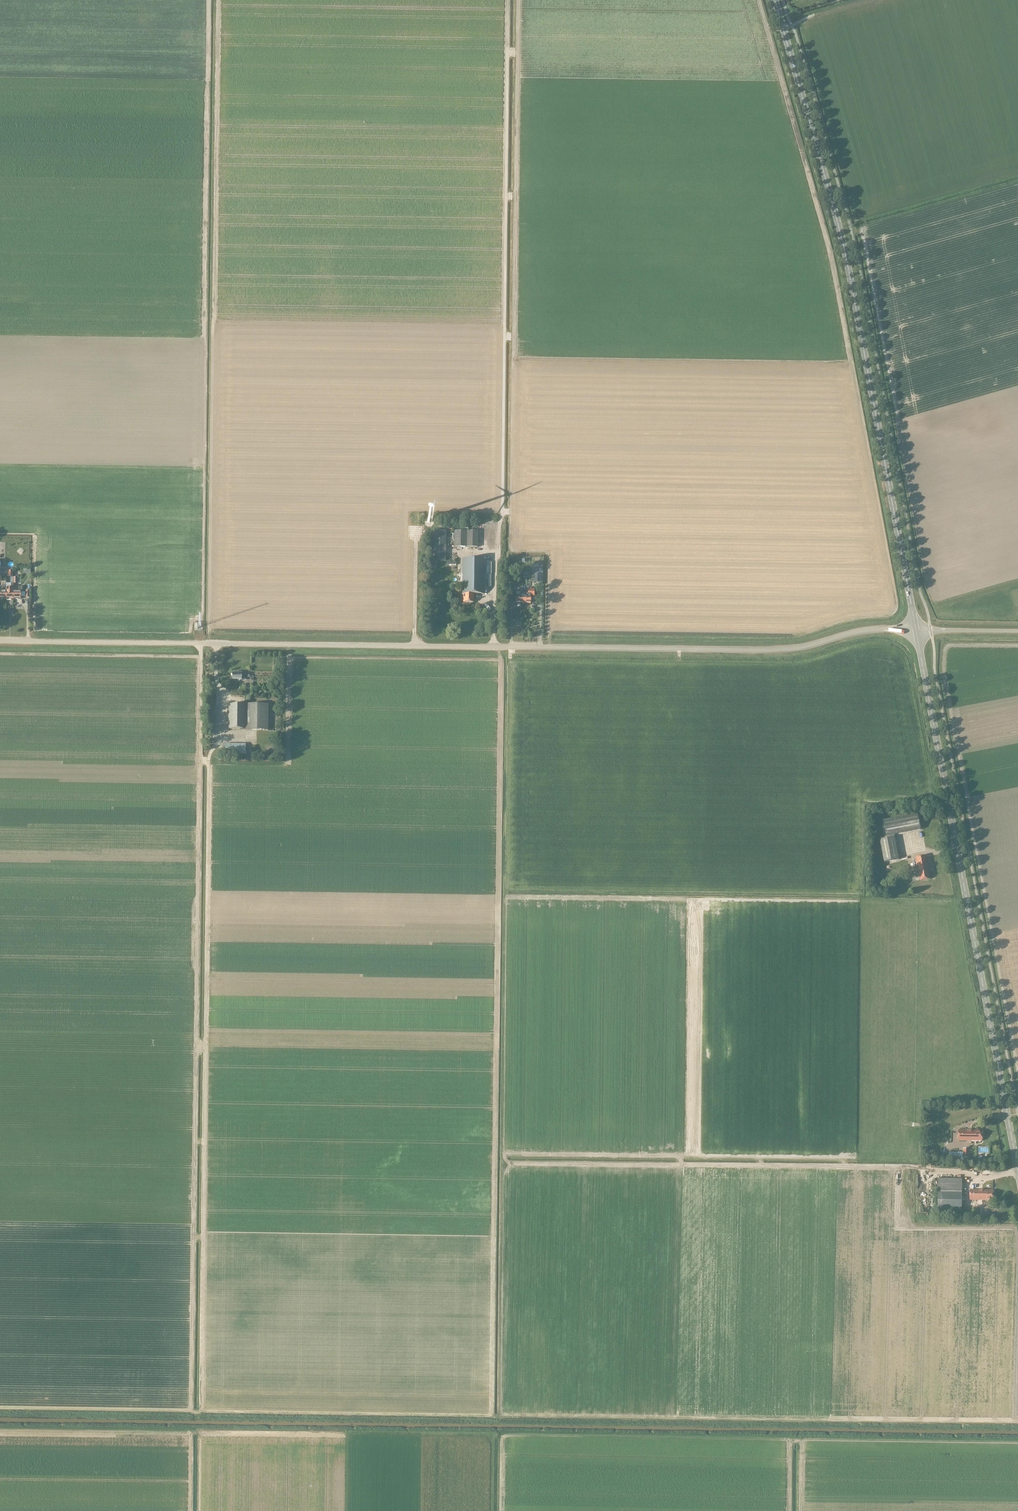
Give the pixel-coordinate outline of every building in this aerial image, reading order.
[(445,561),(446,531),(433,531),(433,561),(445,561)] [(478,547),(478,531),(454,531),(454,547),(478,547)] [(484,594),(484,559),(463,559),(462,595),(464,595),(463,603),(473,603),(473,594),(484,594)] [(13,599),(21,599),(21,592),(22,592),(22,586),(18,586),(18,591),(13,591),(13,599)] [(523,593),(523,603),(530,603),(530,597),(534,597),(534,589),(528,589),(528,593),(523,593)] [(268,705),(246,705),(228,705),(228,729),(268,729),(268,705)] [(245,754),(245,744),(225,744),(225,754),(245,754)] [(894,834),(920,829),(917,814),(883,820),(886,836),(880,837),(881,840),(880,840),(884,862),(899,859),(895,837),(894,837),(894,834)] [(930,879),(925,855),(916,857),(920,881),(930,879)] [(982,1131),(958,1130),(958,1140),(982,1141),(982,1131)] [(938,1178),(937,1189),(962,1190),(962,1179),(938,1178)] [(937,1190),(937,1211),(961,1211),(962,1191),(937,1190)] [(993,1200),(993,1190),(970,1190),(970,1200),(993,1200)]
